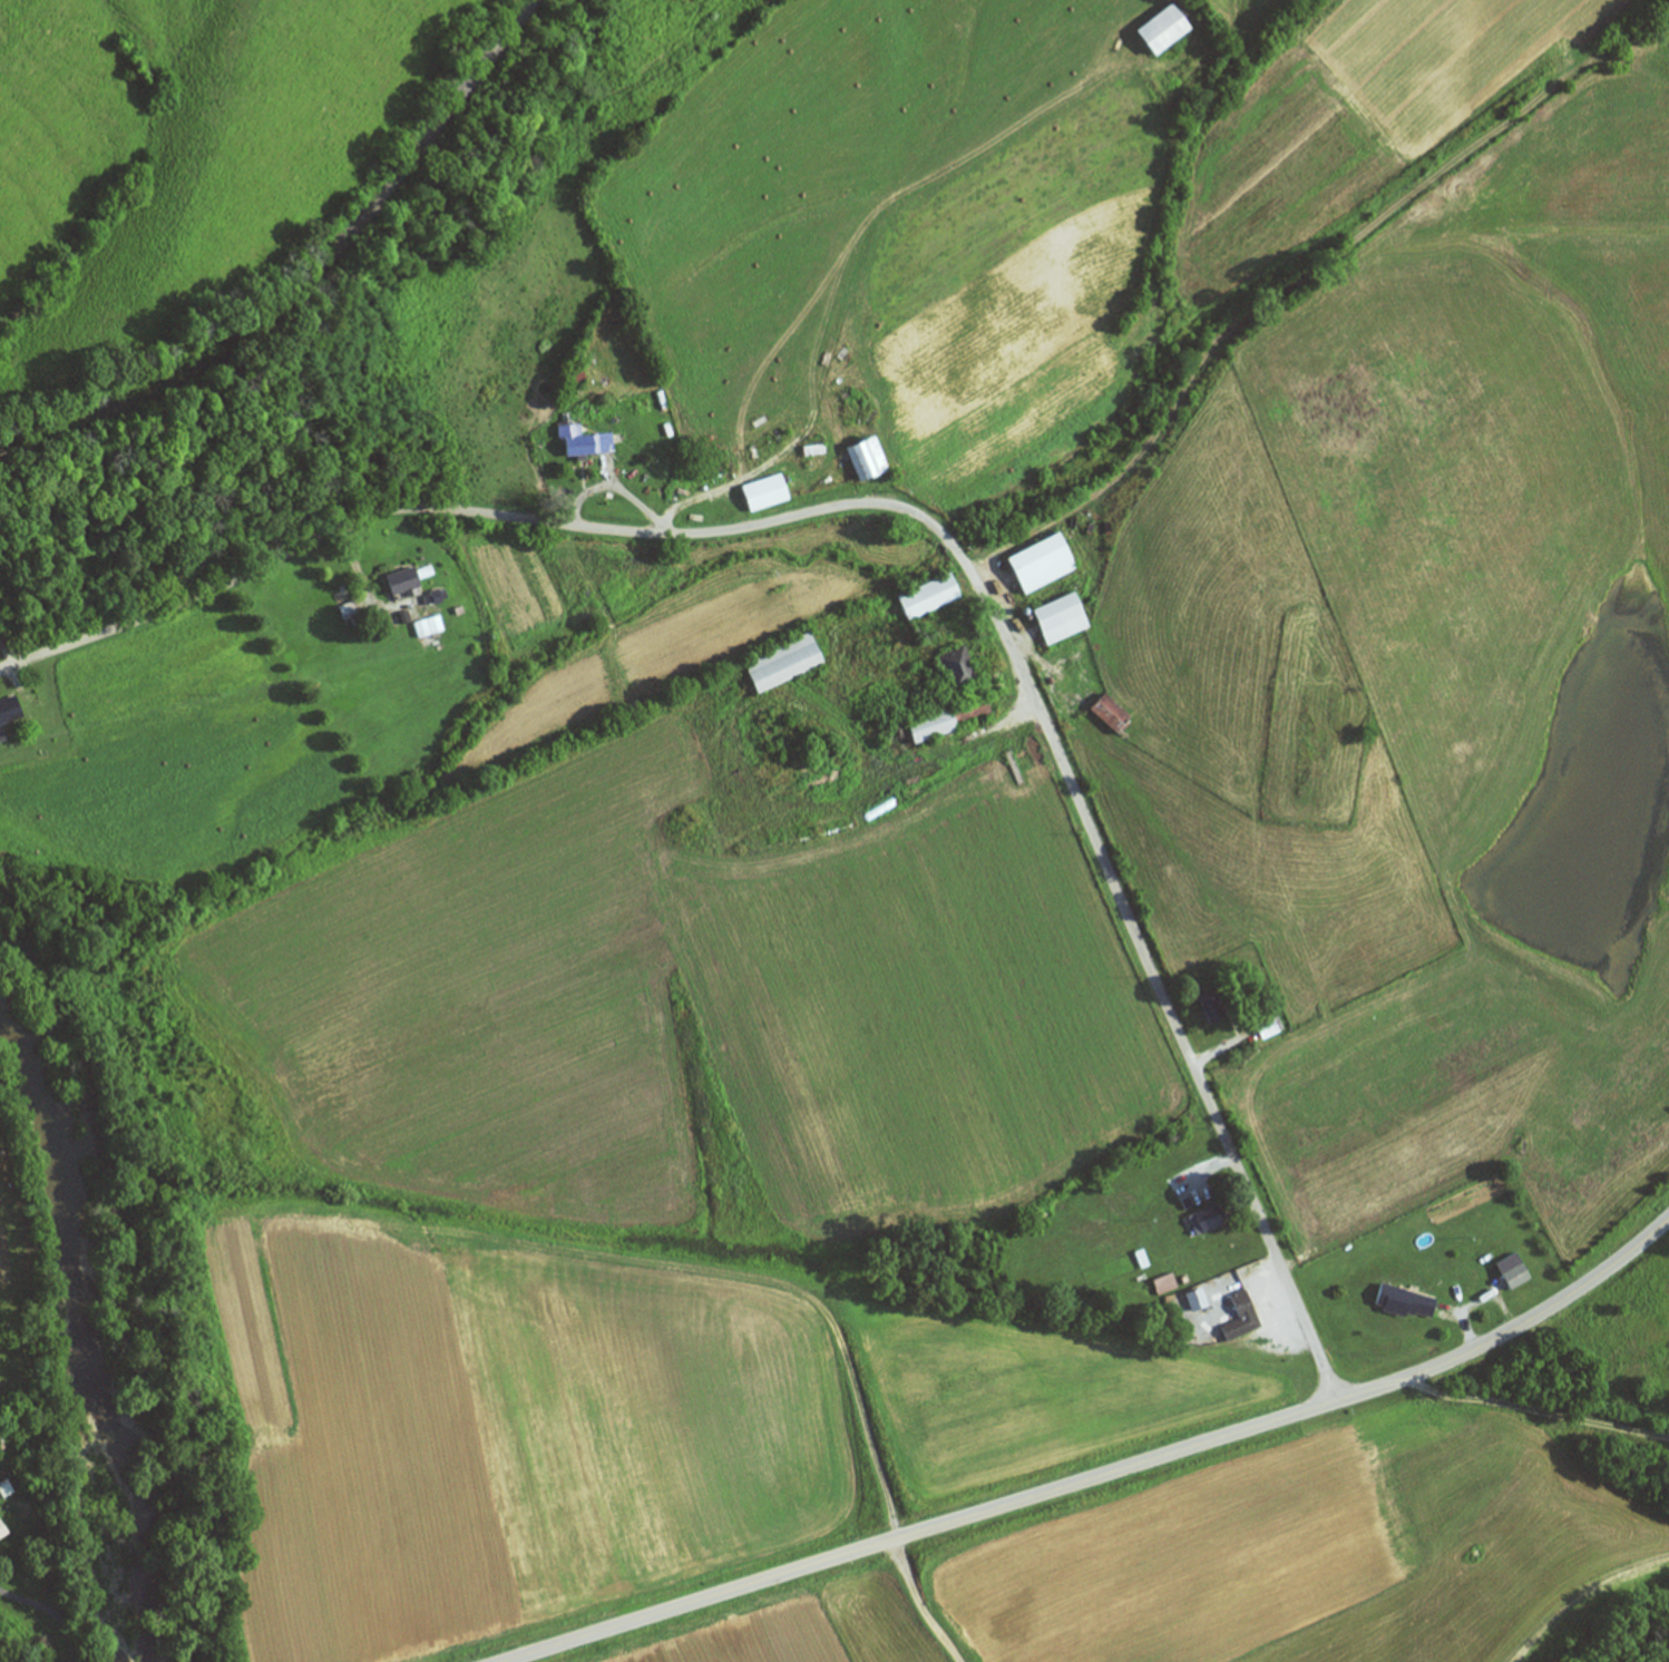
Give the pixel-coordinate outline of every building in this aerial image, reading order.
[(1172,3),(1136,30),(1154,55),(1191,28),(1172,3)] [(562,425),(566,458),(615,452),(613,432),(583,436),(582,422),(562,425)] [(848,446),(860,482),(890,472),(878,436),(848,446)] [(791,500),(783,473),(742,486),(750,512),(791,500)] [(1078,569),(1061,532),(1007,557),(1024,594),(1078,569)] [(423,592),(414,566),(386,576),(395,601),(423,592)] [(898,595),(908,620),(963,598),(953,573),(898,595)] [(1033,609),(1048,646),(1091,628),(1077,592),(1033,609)] [(743,660),(756,693),(825,666),(812,634),(743,660)] [(980,682),(965,645),(938,656),(954,693),(980,682)] [(1119,735),(1134,719),(1107,692),(1091,709),(1119,735)] [(25,718),(17,695),(0,701),(0,726),(25,718)] [(913,741),(995,719),(990,700),(908,722),(913,741)] [(1264,1041),(1287,1030),(1280,1015),(1257,1025),(1264,1041)] [(1185,1218),(1193,1238),(1230,1223),(1222,1203),(1185,1218)] [(1533,1278),(1524,1263),(1503,1275),(1513,1290),(1533,1278)] [(1433,1321),(1438,1295),(1381,1285),(1377,1310),(1433,1321)] [(1199,1308),(1207,1305),(1201,1290),(1187,1295),(1190,1302),(1196,1299),(1199,1308)] [(1228,1342),(1262,1327),(1246,1290),(1231,1297),(1240,1319),(1221,1327),(1228,1342)] [(9,1535),(0,1520),(0,1541),(9,1535)]
